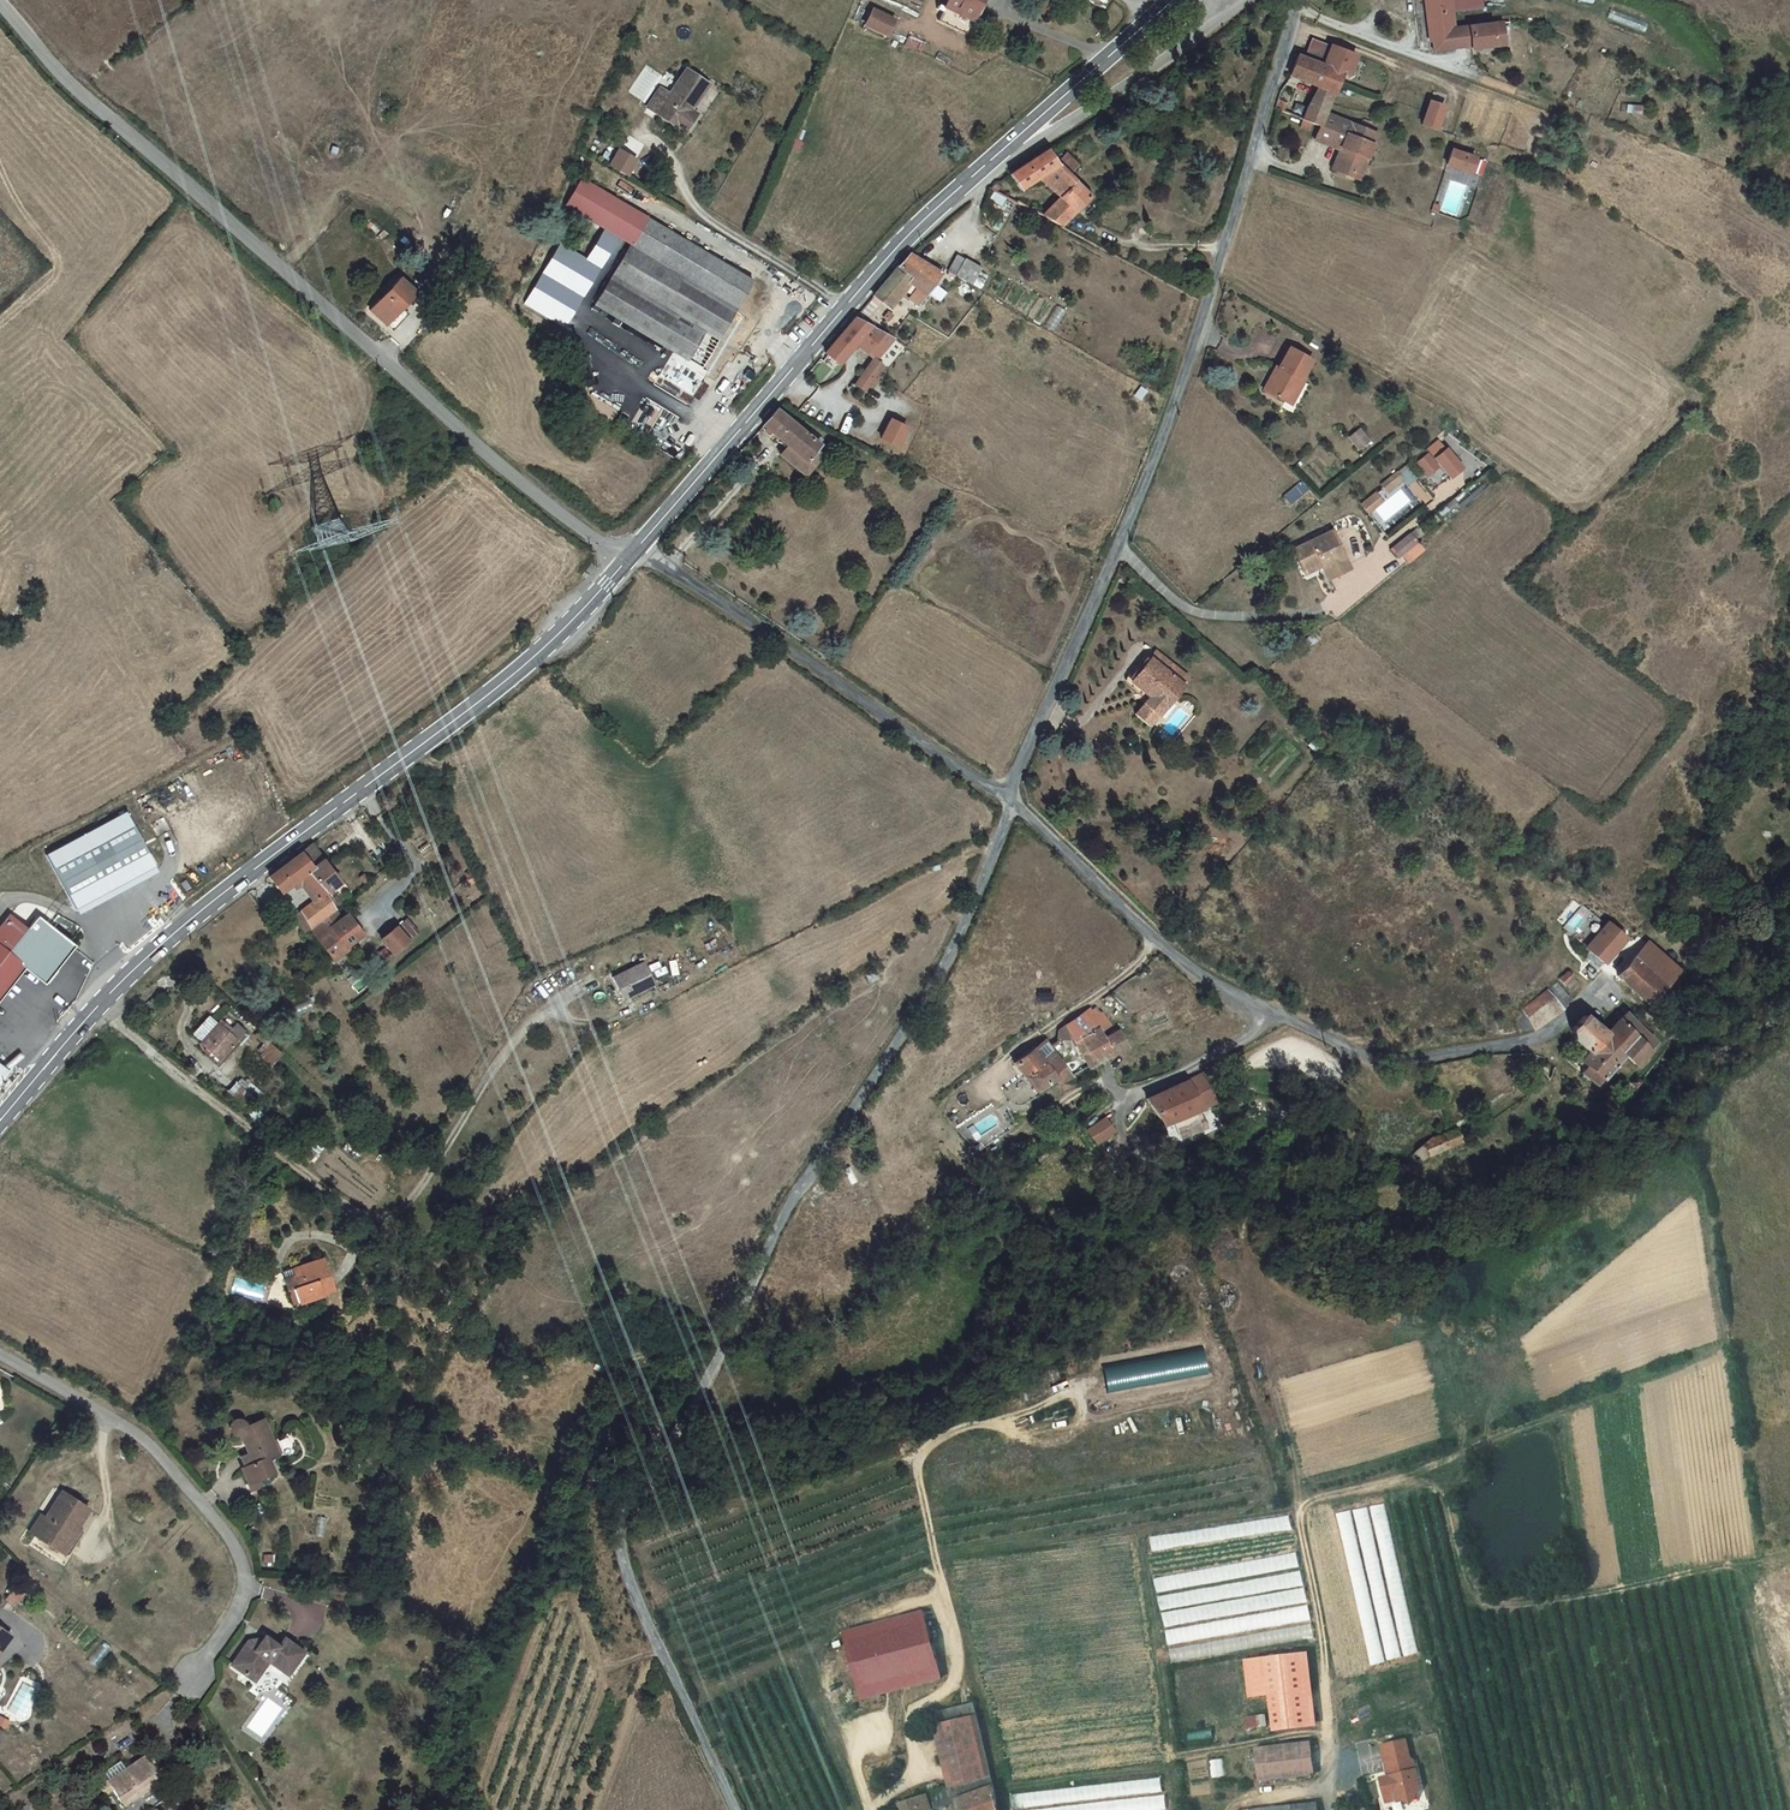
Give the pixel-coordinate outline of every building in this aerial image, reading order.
[(947,6),(973,19),(982,0),(949,0),(947,6)] [(1051,0),(1041,0),(1036,9),(1047,14),(1054,1),(1051,0)] [(1431,38),(1434,38),(1456,36),(1456,46),(1472,44),(1472,47),(1496,45),(1495,36),(1504,35),(1503,22),(1455,26),(1453,9),(1485,6),(1485,0),(1428,0),(1431,38)] [(869,27),(889,36),(896,22),(875,13),(869,27)] [(1496,45),(1505,44),(1504,35),(1495,36),(1496,45)] [(1456,46),(1456,36),(1434,38),(1435,48),(1456,46)] [(1313,37),(1305,56),(1316,61),(1319,53),(1326,56),(1331,43),(1313,37)] [(1319,53),(1316,61),(1342,71),(1348,73),(1356,53),(1331,43),(1326,56),(1319,53)] [(1305,56),(1290,51),(1287,61),(1285,68),(1312,80),(1310,84),(1317,87),(1333,94),(1342,71),(1316,61),(1305,56)] [(691,67),(690,69),(677,91),(664,82),(650,103),(689,131),(699,113),(695,110),(713,81),(691,67)] [(1333,94),(1317,87),(1309,108),(1325,113),(1329,104),(1330,100),(1333,94)] [(1283,105),(1276,102),(1273,112),(1281,113),(1283,105)] [(1430,102),(1421,124),(1436,129),(1444,107),(1430,102)] [(1325,113),(1309,108),(1304,120),(1312,123),(1320,126),(1323,117),(1325,113)] [(1376,128),(1336,116),(1335,121),(1323,117),(1320,126),(1316,137),(1342,145),(1336,166),(1353,171),(1358,169),(1363,151),(1369,153),(1376,128)] [(1304,120),(1302,120),(1300,127),(1310,131),(1312,123),(1304,120)] [(1060,159),(1050,144),(1046,146),(1019,166),(1012,171),(1024,186),(1046,172),(1067,191),(1044,214),(1064,224),(1092,192),(1075,175),(1086,163),(1069,149),(1060,159)] [(610,166),(631,177),(641,159),(620,148),(610,166)] [(1451,150),(1446,164),(1462,170),(1467,156),(1451,150)] [(1369,153),(1363,151),(1358,169),(1353,171),(1363,174),(1369,153)] [(1467,156),(1462,170),(1468,172),(1473,158),(1467,156)] [(569,201),(633,240),(646,215),(647,215),(584,177),(569,201)] [(646,215),(633,240),(629,247),(740,312),(757,281),(647,215),(646,215)] [(606,226),(587,258),(562,243),(524,302),(567,328),(623,237),(606,226)] [(596,304),(664,345),(692,362),(710,330),(726,337),(740,312),(629,247),(622,260),(596,304)] [(914,280),(926,294),(944,271),(913,252),(896,272),(878,293),(891,306),(914,280)] [(988,269),(972,259),(964,274),(980,282),(988,269)] [(367,308),(384,324),(400,307),(414,291),(398,276),(367,308)] [(406,312),(400,307),(384,324),(390,329),(406,312)] [(874,324),(859,316),(830,351),(842,364),(861,339),(874,324)] [(894,335),(874,324),(861,339),(878,351),(882,355),(897,335),(894,335)] [(1308,359),(1285,348),(1276,367),(1271,365),(1261,388),(1282,398),(1291,375),(1299,378),(1308,359)] [(890,362),(882,355),(878,351),(857,381),(868,391),(890,362)] [(1302,379),(1299,378),(1291,375),(1282,398),(1290,401),(1302,379)] [(822,446),(779,408),(768,419),(764,424),(790,448),(779,459),(804,479),(820,460),(814,455),(822,446)] [(908,428),(892,419),(883,438),(899,446),(908,428)] [(1369,434),(1359,424),(1351,432),(1361,443),(1369,434)] [(1429,448),(1437,458),(1436,459),(1452,479),(1465,469),(1449,449),(1446,451),(1438,441),(1429,448)] [(1429,453),(1418,462),(1429,476),(1441,467),(1429,453)] [(1383,485),(1388,491),(1403,480),(1397,473),(1383,485)] [(1364,503),(1369,510),(1382,500),(1376,493),(1364,503)] [(284,503),(274,495),(267,504),(276,511),(284,503)] [(1329,529),(1293,547),(1308,576),(1323,568),(1328,578),(1349,567),(1329,529)] [(1418,542),(1411,534),(1391,550),(1398,558),(1418,542)] [(1198,674),(1163,648),(1149,670),(1167,683),(1159,693),(1175,705),(1198,674)] [(127,811),(45,855),(74,908),(75,908),(155,865),(127,811)] [(343,879),(315,842),(298,856),(325,890),(327,892),(343,879)] [(325,890),(298,856),(273,876),(286,892),(296,884),(299,888),(304,884),(316,898),(325,890)] [(155,865),(75,908),(78,915),(158,872),(155,865)] [(327,892),(325,890),(316,898),(301,911),(313,925),(323,917),(333,910),(338,906),(327,892)] [(313,925),(311,926),(320,937),(336,957),(352,946),(349,942),(356,936),(344,917),(341,920),(333,910),(323,917),(313,925)] [(313,925),(301,911),(295,916),(308,930),(311,926),(313,925)] [(38,916),(29,928),(11,913),(0,927),(0,972),(12,982),(27,963),(49,980),(75,945),(38,916)] [(356,936),(362,931),(348,913),(344,917),(356,936)] [(414,941),(421,934),(408,919),(400,925),(414,941)] [(1626,935),(1609,920),(1585,944),(1600,959),(1626,935)] [(395,923),(380,936),(393,950),(407,937),(395,923)] [(1678,967),(1649,943),(1637,960),(1633,956),(1616,974),(1647,1002),(1678,967)] [(1600,965),(1593,959),(1584,969),(1590,976),(1600,965)] [(648,963),(619,975),(629,998),(658,987),(648,963)] [(1573,975),(1568,969),(1561,975),(1566,980),(1573,975)] [(12,982),(0,972),(0,996),(12,982)] [(1562,1008),(1567,1005),(1571,998),(1557,979),(1547,987),(1562,1008)] [(1520,1008),(1534,1025),(1553,1013),(1562,1008),(1547,987),(1520,1008)] [(1090,1005),(1069,1022),(1075,1036),(1089,1066),(1131,1044),(1120,1029),(1107,1036),(1102,1027),(1110,1023),(1101,1007),(1094,1011),(1090,1005)] [(1510,1015),(1520,1029),(1534,1025),(1520,1008),(1510,1015)] [(215,1019),(206,1012),(192,1030),(201,1037),(199,1040),(218,1055),(234,1035),(238,1038),(246,1028),(222,1010),(215,1019)] [(1633,1023),(1623,1014),(1605,1033),(1586,1015),(1584,1016),(1578,1020),(1570,1027),(1571,1038),(1586,1052),(1578,1060),(1583,1065),(1576,1072),(1590,1086),(1618,1059),(1623,1053),(1635,1065),(1654,1045),(1647,1038),(1651,1033),(1641,1024),(1636,1026),(1633,1023)] [(1058,1037),(1075,1036),(1069,1022),(1058,1026),(1058,1037)] [(1035,1045),(1014,1059),(1025,1076),(1035,1090),(1057,1079),(1060,1083),(1071,1076),(1049,1047),(1047,1035),(1035,1045)] [(1344,1053),(1342,1052),(1339,1055),(1347,1062),(1351,1058),(1344,1053)] [(0,1062),(0,1082),(9,1069),(0,1062)] [(1216,1099),(1213,1092),(1202,1074),(1150,1097),(1164,1121),(1216,1099)] [(1632,1088),(1638,1081),(1633,1076),(1626,1082),(1632,1088)] [(1180,1137),(1210,1130),(1207,1114),(1176,1121),(1180,1137)] [(1109,1116),(1094,1126),(1101,1137),(1115,1129),(1109,1116)] [(1460,1127),(1450,1131),(1438,1136),(1441,1148),(1467,1138),(1460,1127)] [(291,1285),(296,1300),(333,1289),(323,1257),(282,1270),(284,1276),(282,1277),(285,1287),(291,1285)] [(290,1302),(296,1300),(291,1285),(285,1287),(290,1302)] [(1206,1372),(1201,1347),(1104,1364),(1109,1389),(1206,1372)] [(269,1432),(245,1402),(231,1414),(228,1412),(225,1411),(222,1412),(220,1414),(220,1418),(223,1422),(228,1423),(230,1422),(241,1437),(234,1442),(242,1452),(238,1456),(249,1469),(271,1451),(262,1439),(269,1432)] [(62,1552),(79,1527),(91,1507),(56,1484),(27,1528),(62,1552)] [(1370,1505),(1370,1506),(1339,1512),(1369,1664),(1417,1654),(1387,1502),(1370,1505)] [(1292,1514),(1150,1536),(1153,1551),(1294,1529),(1292,1514)] [(90,1534),(79,1527),(62,1552),(73,1560),(90,1534)] [(1161,1592),(1172,1661),(1315,1638),(1301,1552),(1155,1576),(1158,1593),(1161,1592)] [(26,1595),(16,1586),(7,1595),(16,1605),(26,1595)] [(936,1677),(920,1612),(843,1632),(859,1697),(936,1677)] [(11,1635),(0,1626),(0,1650),(11,1635)] [(304,1651),(283,1637),(278,1645),(264,1635),(254,1649),(244,1643),(228,1666),(254,1683),(269,1661),(288,1674),(304,1651)] [(1249,1696),(1267,1694),(1272,1731),(1314,1726),(1305,1653),(1245,1660),(1249,1696)] [(751,1673),(739,1678),(743,1686),(754,1682),(751,1673)] [(977,1718),(973,1703),(928,1714),(932,1729),(977,1718)] [(1247,1715),(1247,1726),(1268,1725),(1268,1714),(1247,1715)] [(977,1718),(932,1729),(945,1779),(990,1772),(977,1718)] [(1403,1798),(1416,1795),(1420,1787),(1413,1760),(1411,1761),(1405,1740),(1381,1746),(1388,1771),(1389,1770),(1391,1776),(1381,1778),(1386,1796),(1396,1793),(1403,1798)] [(1310,1743),(1257,1750),(1261,1782),(1314,1775),(1310,1743)] [(164,1777),(146,1749),(107,1774),(125,1802),(164,1777)] [(945,1779),(947,1788),(929,1793),(914,1801),(897,1807),(896,1807),(897,1809),(938,1809),(956,1806),(957,1809),(998,1809),(990,1772),(945,1779)] [(1165,1779),(1015,1791),(1017,1809),(1167,1809),(1165,1779)] [(1396,1793),(1386,1796),(1387,1802),(1403,1798),(1396,1793)] [(1416,1795),(1403,1798),(1411,1803),(1416,1795)]
